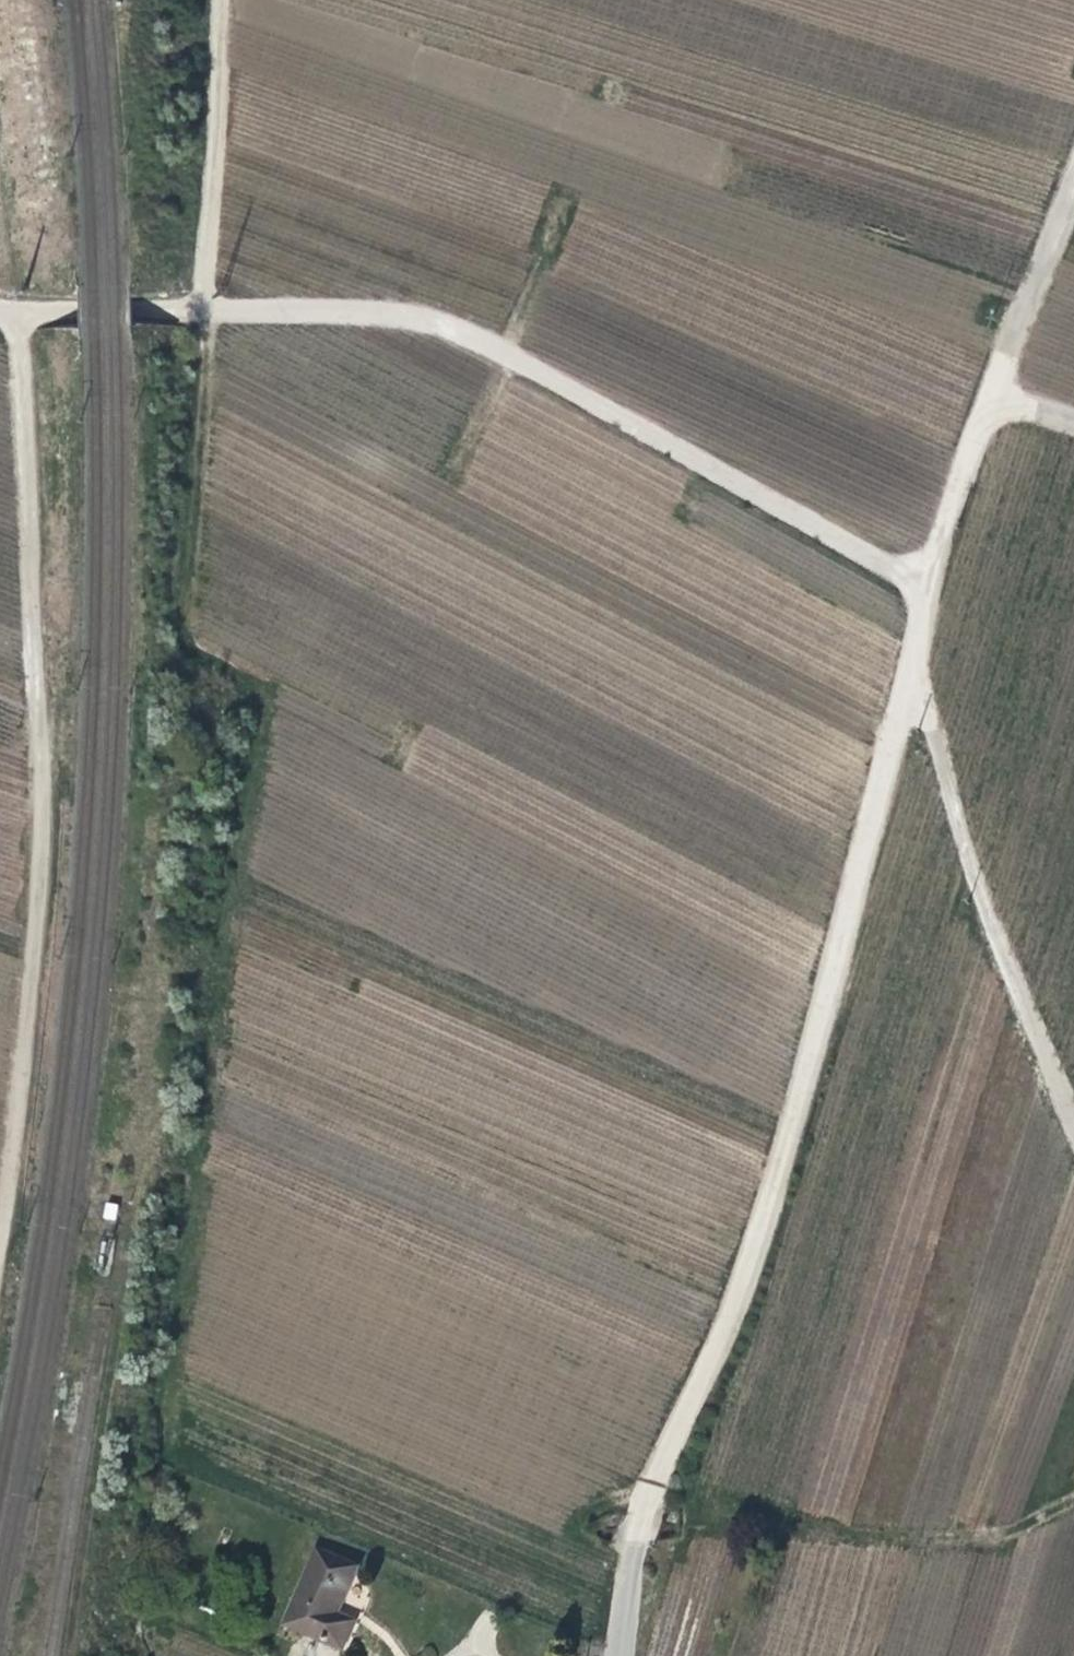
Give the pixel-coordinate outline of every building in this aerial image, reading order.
[(305,1547),(274,1622),(327,1643),(338,1616),(318,1608),(338,1560),(305,1547)]
